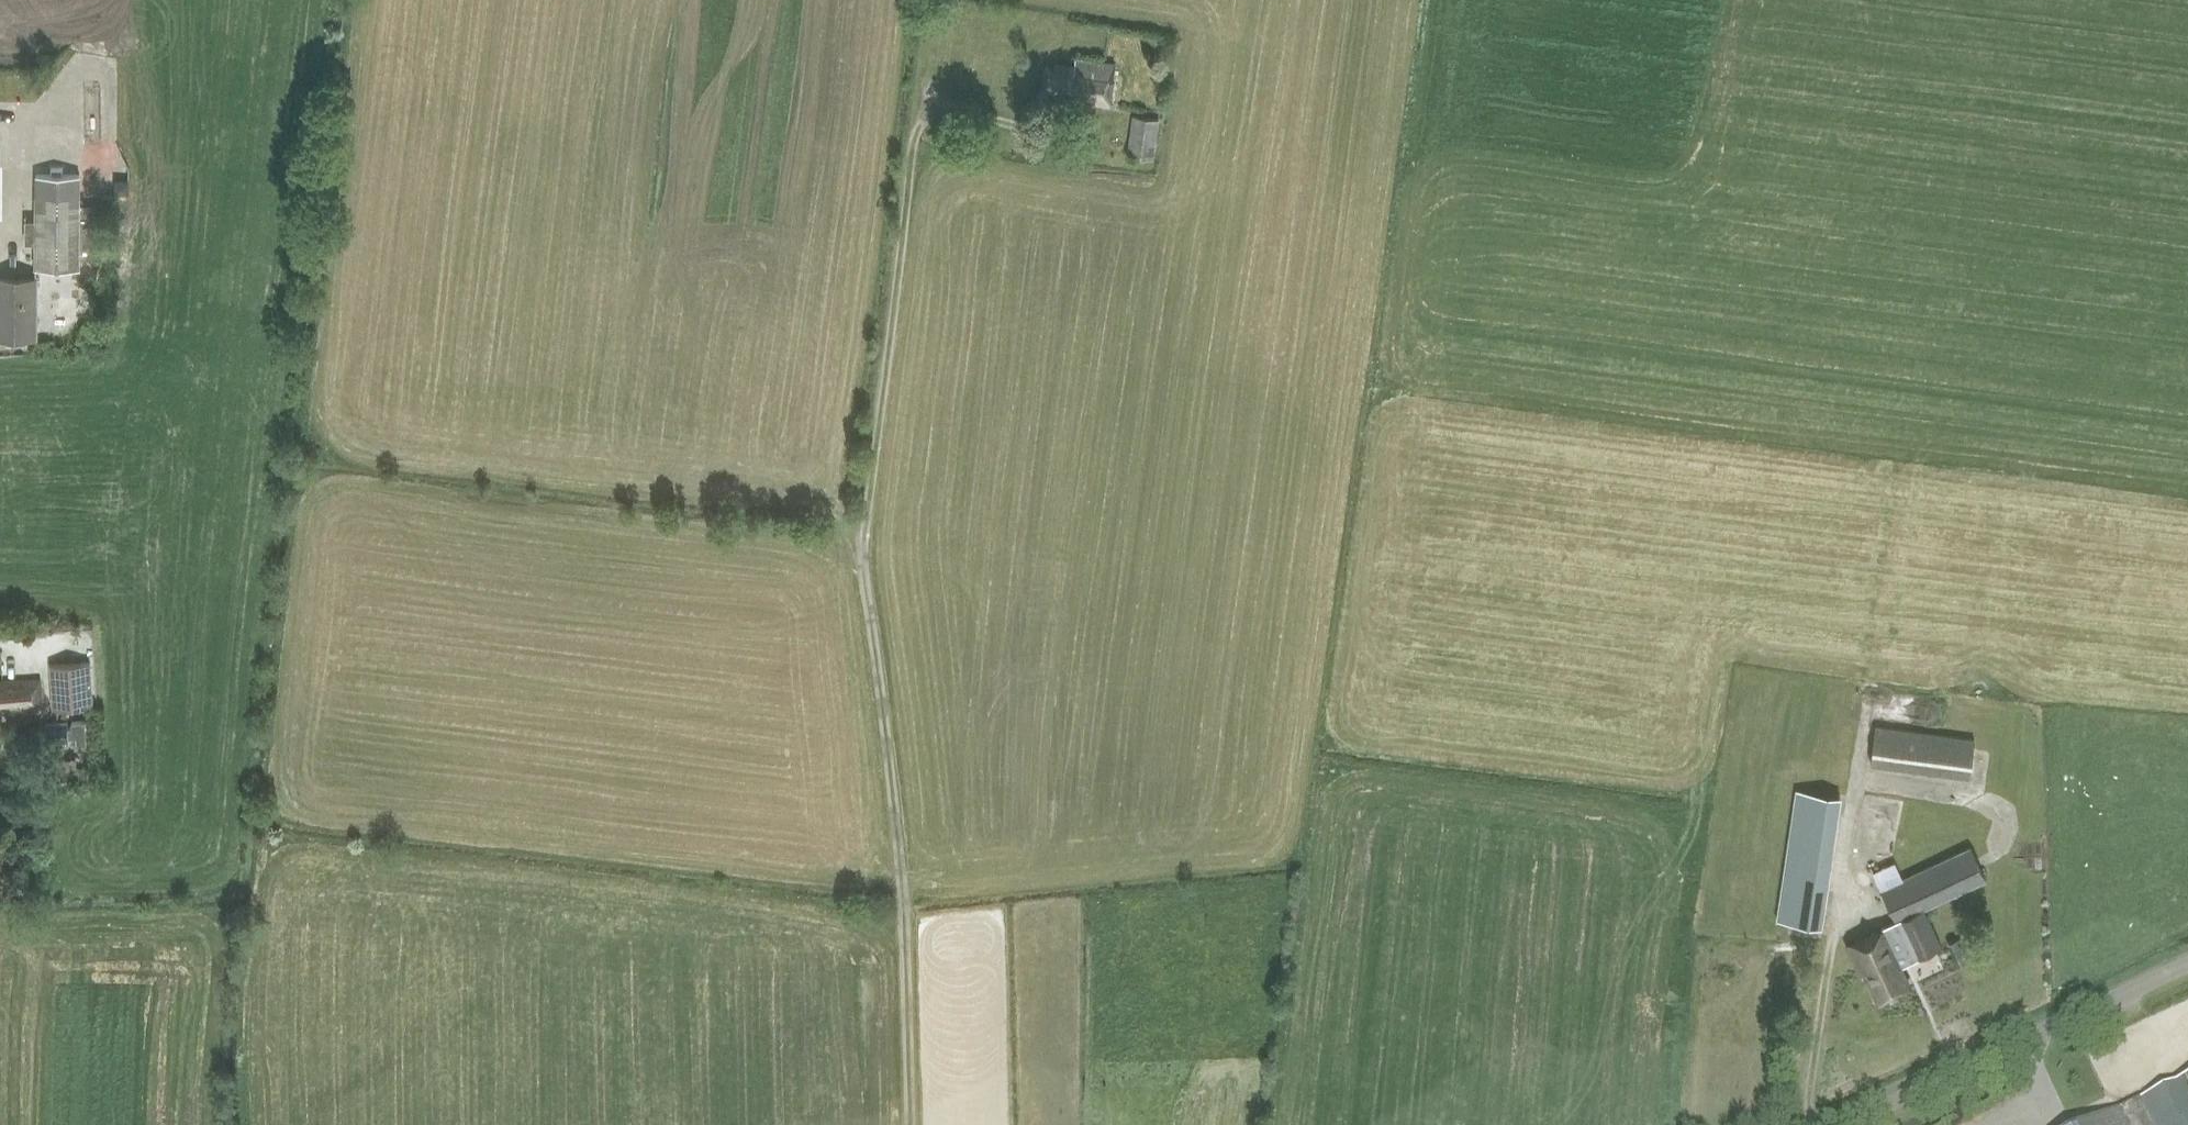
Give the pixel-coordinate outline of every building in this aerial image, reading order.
[(1109,104),(1115,63),(1075,58),(1072,67),(1058,65),(1057,70),(1049,69),(1046,90),(1052,91),(1053,97),(1109,104)] [(1159,119),(1133,115),(1127,154),(1153,158),(1159,119)] [(79,269),(80,175),(35,175),(34,268),(79,269)] [(36,322),(37,278),(0,278),(0,337),(36,337),(36,322)] [(90,662),(49,665),(52,708),(93,705),(90,662)] [(40,709),(38,681),(0,683),(0,712),(40,709)] [(67,721),(44,723),(46,742),(69,741),(68,738),(77,737),(77,745),(86,744),(85,721),(71,722),(72,728),(67,728),(67,721)] [(1974,740),(1876,726),(1870,763),(1969,777),(1974,740)] [(76,758),(49,759),(50,780),(77,778),(76,758)] [(1822,928),(1841,797),(1796,790),(1776,921),(1822,928)] [(1879,1002),(1912,987),(1907,977),(1910,975),(1894,941),(1904,937),(1914,960),(1941,947),(1923,909),(1986,880),(1971,848),(1903,880),(1895,864),(1874,873),(1897,921),(1847,945),(1866,985),(1870,983),(1879,1002)] [(2182,1080),(2088,1124),(2187,1124),(2187,1077),(2182,1080)]
